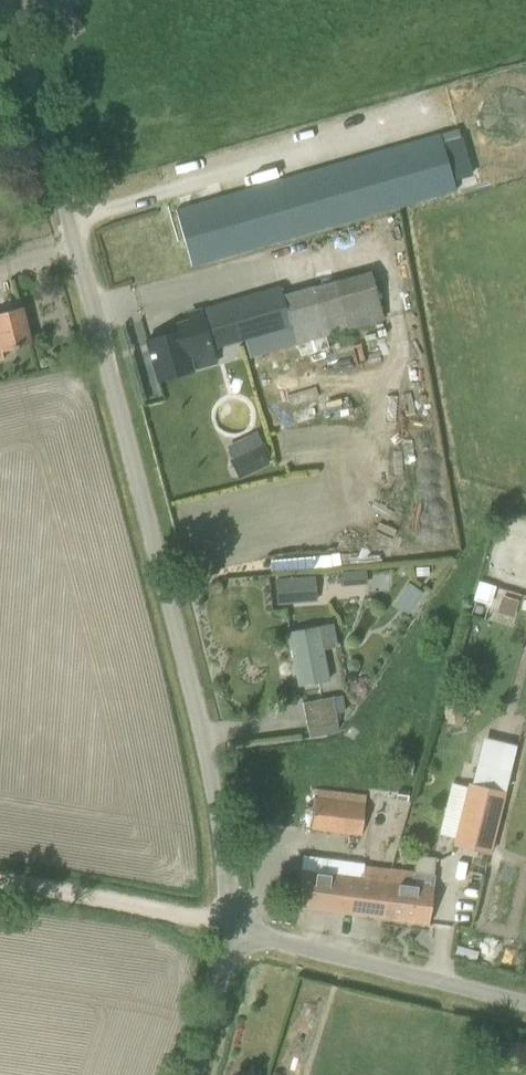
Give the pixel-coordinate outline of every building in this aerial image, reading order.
[(439,134),(175,211),(192,267),(455,191),(439,134)] [(280,287),(199,310),(201,318),(208,340),(210,350),(267,333),(291,326),(296,345),(384,320),(370,271),(283,296),(280,287)] [(0,313),(0,360),(3,359),(1,352),(31,344),(21,307),(0,313)] [(179,331),(146,341),(157,380),(192,372),(185,349),(197,345),(199,353),(210,350),(208,340),(201,318),(198,319),(188,322),(177,325),(179,331)] [(233,459),(230,461),(239,479),(270,464),(267,458),(271,456),(265,443),(264,444),(233,459)] [(342,587),(368,584),(366,570),(341,573),(342,587)] [(286,604),(285,584),(315,582),(315,577),(276,580),(277,604),(286,604)] [(416,603),(423,593),(409,583),(402,594),(416,603)] [(514,618),(519,601),(503,596),(498,613),(514,618)] [(299,686),(321,682),(329,680),(323,649),(337,646),(333,624),(289,632),(299,686)] [(323,696),(339,692),(337,680),(320,684),(323,696)] [(307,729),(329,725),(337,723),(332,697),(302,703),(307,729)] [(460,704),(443,706),(446,724),(463,721),(460,704)] [(453,779),(439,834),(454,838),(453,845),(490,854),(506,792),(501,791),(506,775),(508,776),(514,754),(483,746),(478,764),(473,784),(468,783),(453,779)] [(362,834),(366,797),(318,790),(317,798),(315,797),(311,828),(362,834)] [(297,907),(382,917),(387,868),(364,865),(362,879),(301,871),(297,907)] [(429,923),(433,885),(435,874),(387,868),(382,917),(429,923)] [(457,945),(454,955),(476,962),(479,952),(457,945)]
